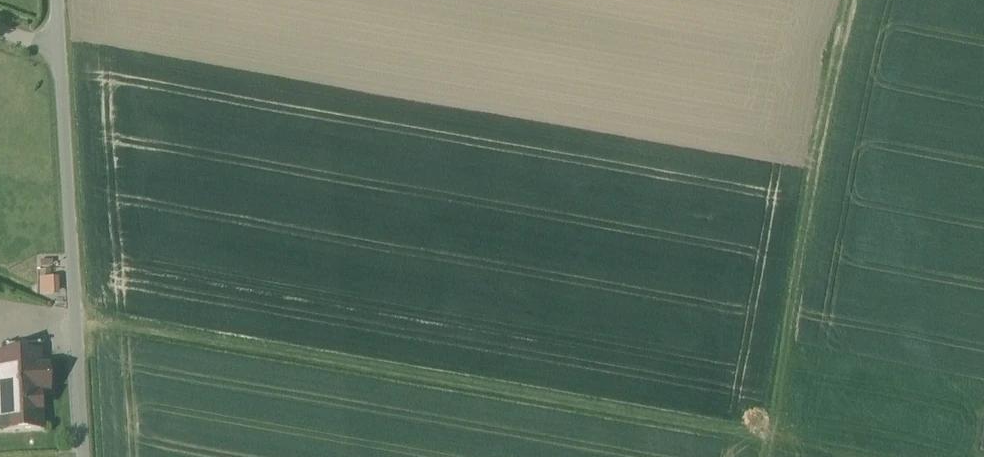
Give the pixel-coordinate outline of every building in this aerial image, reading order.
[(59,295),(58,277),(36,279),(37,296),(59,295)] [(41,429),(39,383),(48,383),(47,371),(37,371),(36,355),(0,357),(0,391),(1,403),(2,431),(41,429)]
